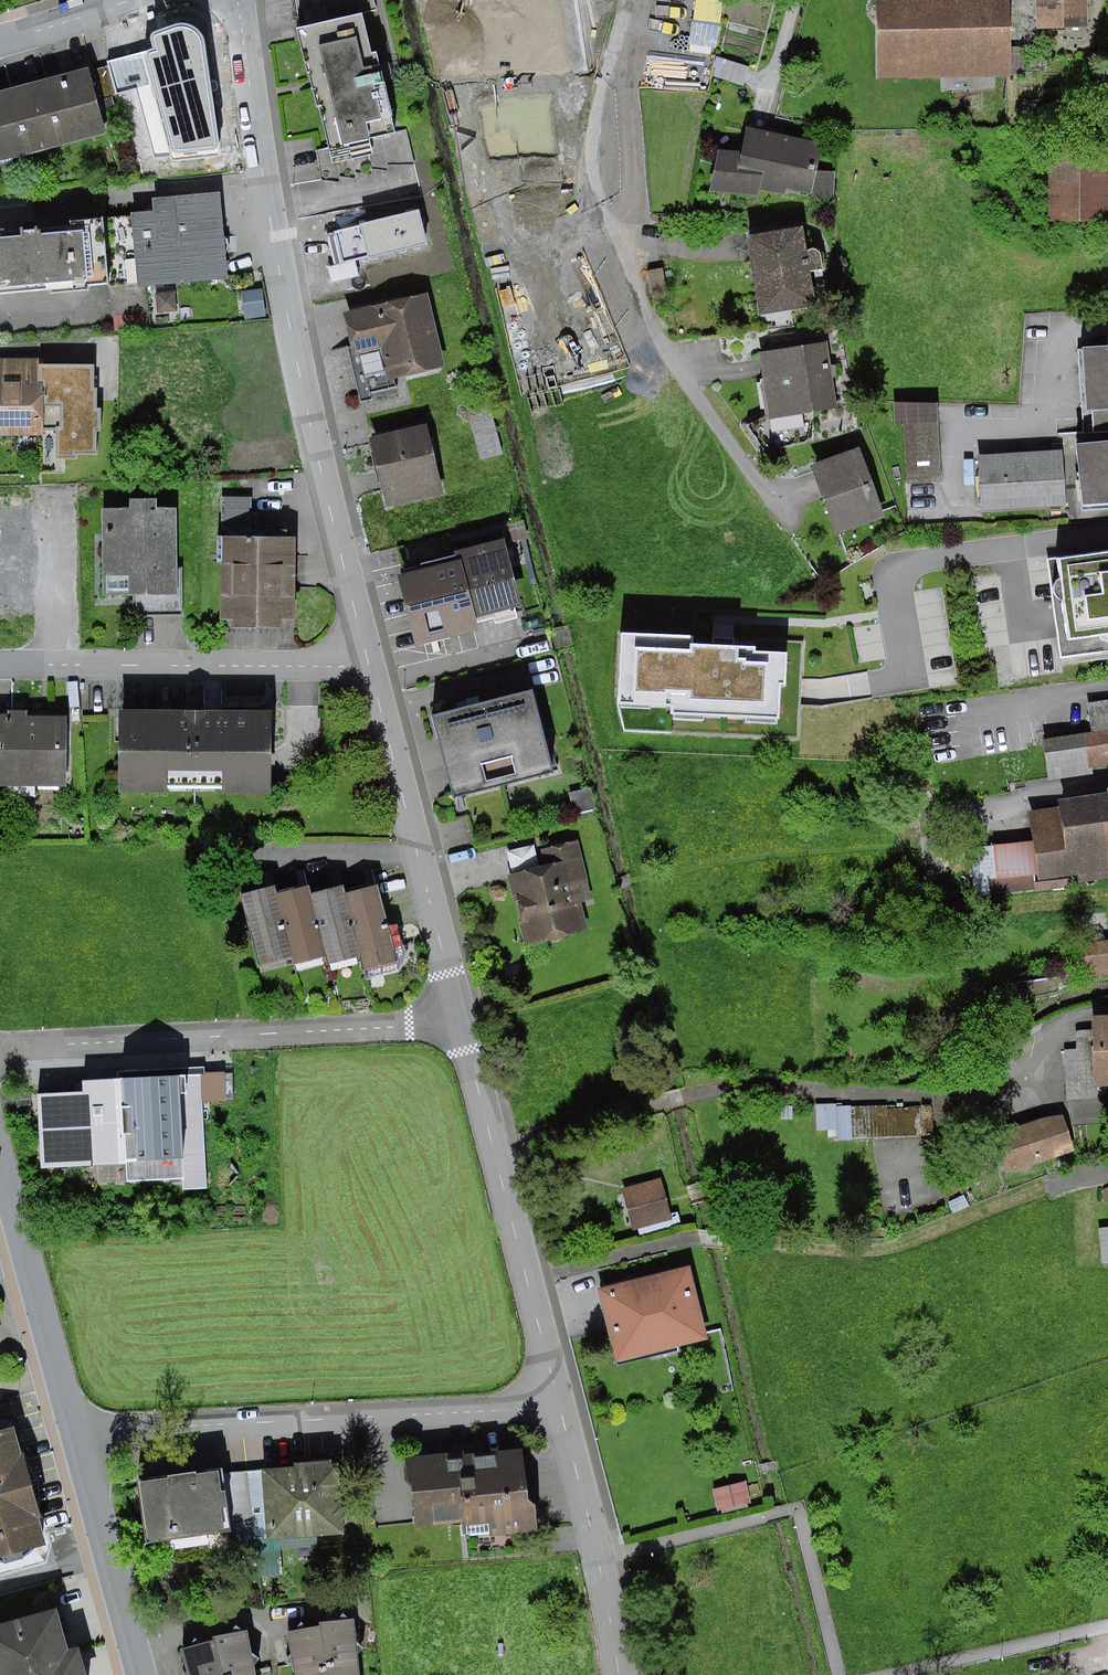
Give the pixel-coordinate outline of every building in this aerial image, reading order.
[(882,80),(1011,73),(1008,0),(878,0),(882,80)] [(1038,25),(1090,23),(1089,0),(1037,0),(1038,25)] [(313,84),(330,150),(394,134),(379,73),(364,14),(300,30),(301,35),(302,38),(313,84)] [(152,48),(107,62),(116,94),(137,89),(155,158),(221,153),(205,38),(201,33),(197,28),(190,24),(181,23),(175,24),(154,31),(151,34),(150,38),(152,48)] [(753,65),(722,55),(717,72),(748,81),(753,65)] [(85,68),(26,85),(44,147),(103,130),(85,68)] [(0,92),(0,158),(44,147),(26,85),(0,92)] [(814,193),(823,142),(749,126),(743,152),(717,149),(714,190),(762,192),(763,183),(814,193)] [(1078,212),(1099,212),(1098,167),(1046,168),(1047,232),(1078,231),(1078,212)] [(114,288),(116,310),(148,307),(146,282),(221,275),(214,206),(158,211),(159,220),(135,223),(141,286),(114,288)] [(0,239),(0,299),(105,285),(98,220),(67,222),(68,234),(0,239)] [(802,220),(746,229),(759,308),(815,299),(810,267),(824,265),(821,243),(806,245),(802,220)] [(267,317),(263,289),(242,292),(246,319),(267,317)] [(422,306),(356,324),(362,350),(387,343),(395,371),(437,360),(422,306)] [(828,338),(761,349),(773,415),(839,404),(828,338)] [(1079,342),(1083,406),(1091,406),(1092,419),(1107,418),(1107,340),(1079,342)] [(37,435),(36,370),(0,372),(0,437),(37,435)] [(905,476),(943,474),(937,390),(900,393),(905,476)] [(490,402),(466,409),(485,478),(508,471),(490,402)] [(427,421),(373,435),(391,503),(445,489),(427,421)] [(1075,438),(1080,499),(1107,497),(1107,436),(1075,438)] [(862,440),(812,457),(838,530),(887,513),(862,440)] [(1070,502),(1067,447),(982,451),(985,507),(1070,502)] [(172,521),(106,523),(108,592),(174,590),(172,521)] [(525,521),(502,526),(505,539),(506,544),(529,538),(525,521)] [(459,550),(461,559),(477,622),(495,618),(497,624),(517,619),(514,609),(522,607),(505,539),(459,550)] [(289,551),(224,550),(223,621),(287,621),(289,551)] [(1057,559),(1067,631),(1107,625),(1107,553),(1057,559)] [(461,559),(400,576),(417,646),(479,629),(477,622),(461,559)] [(698,630),(628,627),(626,698),(676,699),(676,710),(780,713),(781,680),(790,680),(791,648),(758,647),(758,640),(698,638),(698,630)] [(548,774),(528,689),(433,712),(453,797),(548,774)] [(1046,735),(1052,778),(1095,771),(1094,764),(1107,762),(1107,696),(1087,700),(1092,728),(1046,735)] [(273,708),(129,708),(130,789),(166,789),(166,767),(235,766),(235,790),(274,789),(273,708)] [(0,729),(0,780),(61,780),(60,729),(0,729)] [(1097,793),(1107,866),(1107,791),(1097,793)] [(1097,793),(1057,799),(1058,805),(1030,809),(1035,839),(1039,870),(1041,879),(1107,868),(1107,866),(1097,793)] [(1039,870),(1035,839),(982,844),(986,876),(1039,870)] [(533,944),(580,931),(574,907),(590,903),(577,855),(547,864),(535,879),(516,884),(533,944)] [(316,881),(284,890),(301,954),(303,961),(335,952),(318,891),(316,881)] [(385,881),(353,890),(370,952),(374,967),(407,958),(385,881)] [(351,882),(318,891),(335,952),(338,961),(370,952),(353,890),(351,882)] [(282,883),(250,891),(268,962),(301,954),(284,890),(282,883)] [(1085,949),(1088,982),(1107,980),(1107,947),(1085,949)] [(1091,1012),(1091,1029),(1093,1084),(1102,1083),(1107,1083),(1107,1012),(1091,1012)] [(1093,1084),(1091,1029),(1081,1029),(1081,1046),(1070,1046),(1072,1096),(1102,1096),(1102,1083),(1093,1084)] [(222,1102),(221,1072),(195,1073),(196,1103),(222,1102)] [(43,1171),(127,1164),(121,1076),(82,1079),(83,1092),(38,1095),(43,1171)] [(918,1143),(918,1108),(832,1108),(832,1143),(918,1143)] [(1076,1143),(1062,1109),(986,1140),(1000,1174),(1076,1143)] [(662,1175),(625,1187),(638,1227),(675,1216),(662,1175)] [(696,1342),(679,1273),(592,1294),(609,1364),(696,1342)] [(732,1413),(730,1403),(720,1406),(722,1415),(732,1413)] [(0,1453),(0,1550),(24,1544),(18,1523),(33,1519),(18,1461),(3,1465),(0,1453)] [(468,1539),(521,1533),(513,1454),(396,1467),(401,1518),(465,1511),(468,1539)] [(271,1537),(346,1530),(340,1465),(265,1471),(271,1537)] [(138,1536),(219,1528),(213,1476),(133,1484),(138,1536)] [(751,1503),(746,1481),(712,1489),(717,1511),(751,1503)] [(64,1646),(49,1650),(41,1616),(0,1627),(0,1674),(72,1674),(64,1646)] [(315,1628),(322,1674),(357,1674),(348,1617),(314,1622),(315,1628)] [(212,1643),(221,1674),(257,1674),(244,1628),(211,1636),(212,1643)] [(285,1633),(292,1674),(322,1674),(315,1628),(285,1633)] [(183,1651),(190,1674),(221,1674),(212,1643),(183,1651)]
